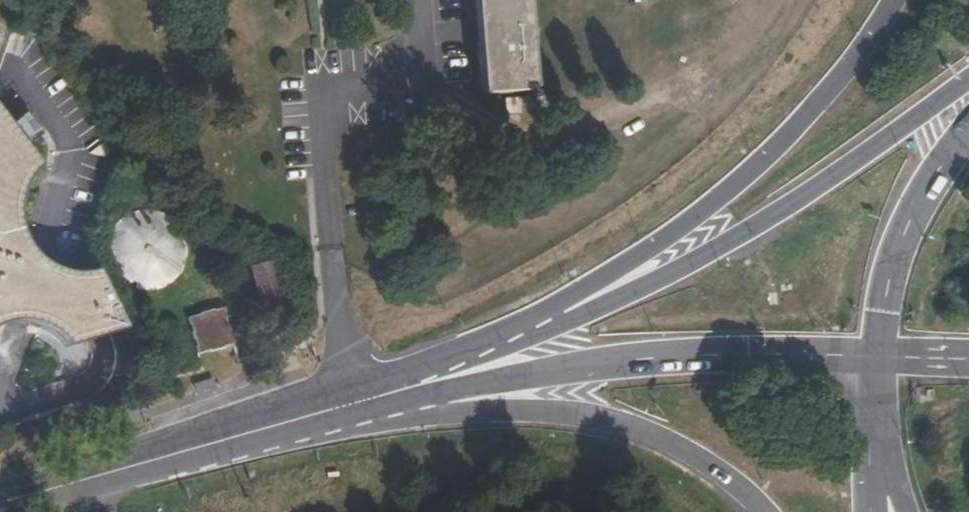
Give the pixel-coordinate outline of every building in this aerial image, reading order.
[(487,18),(495,18),(496,39),(488,39),(480,40),(484,89),(534,86),(530,21),(518,21),(518,11),(529,11),(528,0),(486,0),(487,18)] [(3,302),(13,301),(22,302),(31,305),(39,310),(47,315),(53,323),(57,330),(61,339),(62,349),(123,333),(92,274),(85,276),(74,278),(63,278),(51,275),(40,272),(30,267),(21,260),(16,255),(10,246),(5,237),(2,226),(0,215),(1,205),(3,194),(6,184),(11,175),(18,167),(26,159),(0,115),(0,302),(3,302)] [(23,115),(11,123),(23,141),(35,132),(23,115)] [(173,288),(178,283),(189,246),(186,237),(182,229),(176,223),(169,217),(161,213),(153,211),(144,210),(135,211),(126,213),(124,214),(117,220),(111,227),(106,234),(103,243),(101,252),(102,261),(103,269),(108,277),(114,283),(121,289),(130,293),(138,295),(147,296),(158,295),(166,292),(173,288)] [(190,252),(189,246),(178,283),(183,276),(187,269),(189,261),(190,252)] [(285,308),(272,262),(251,267),(265,314),(285,308)] [(222,308),(186,318),(195,355),(231,345),(222,308)]
